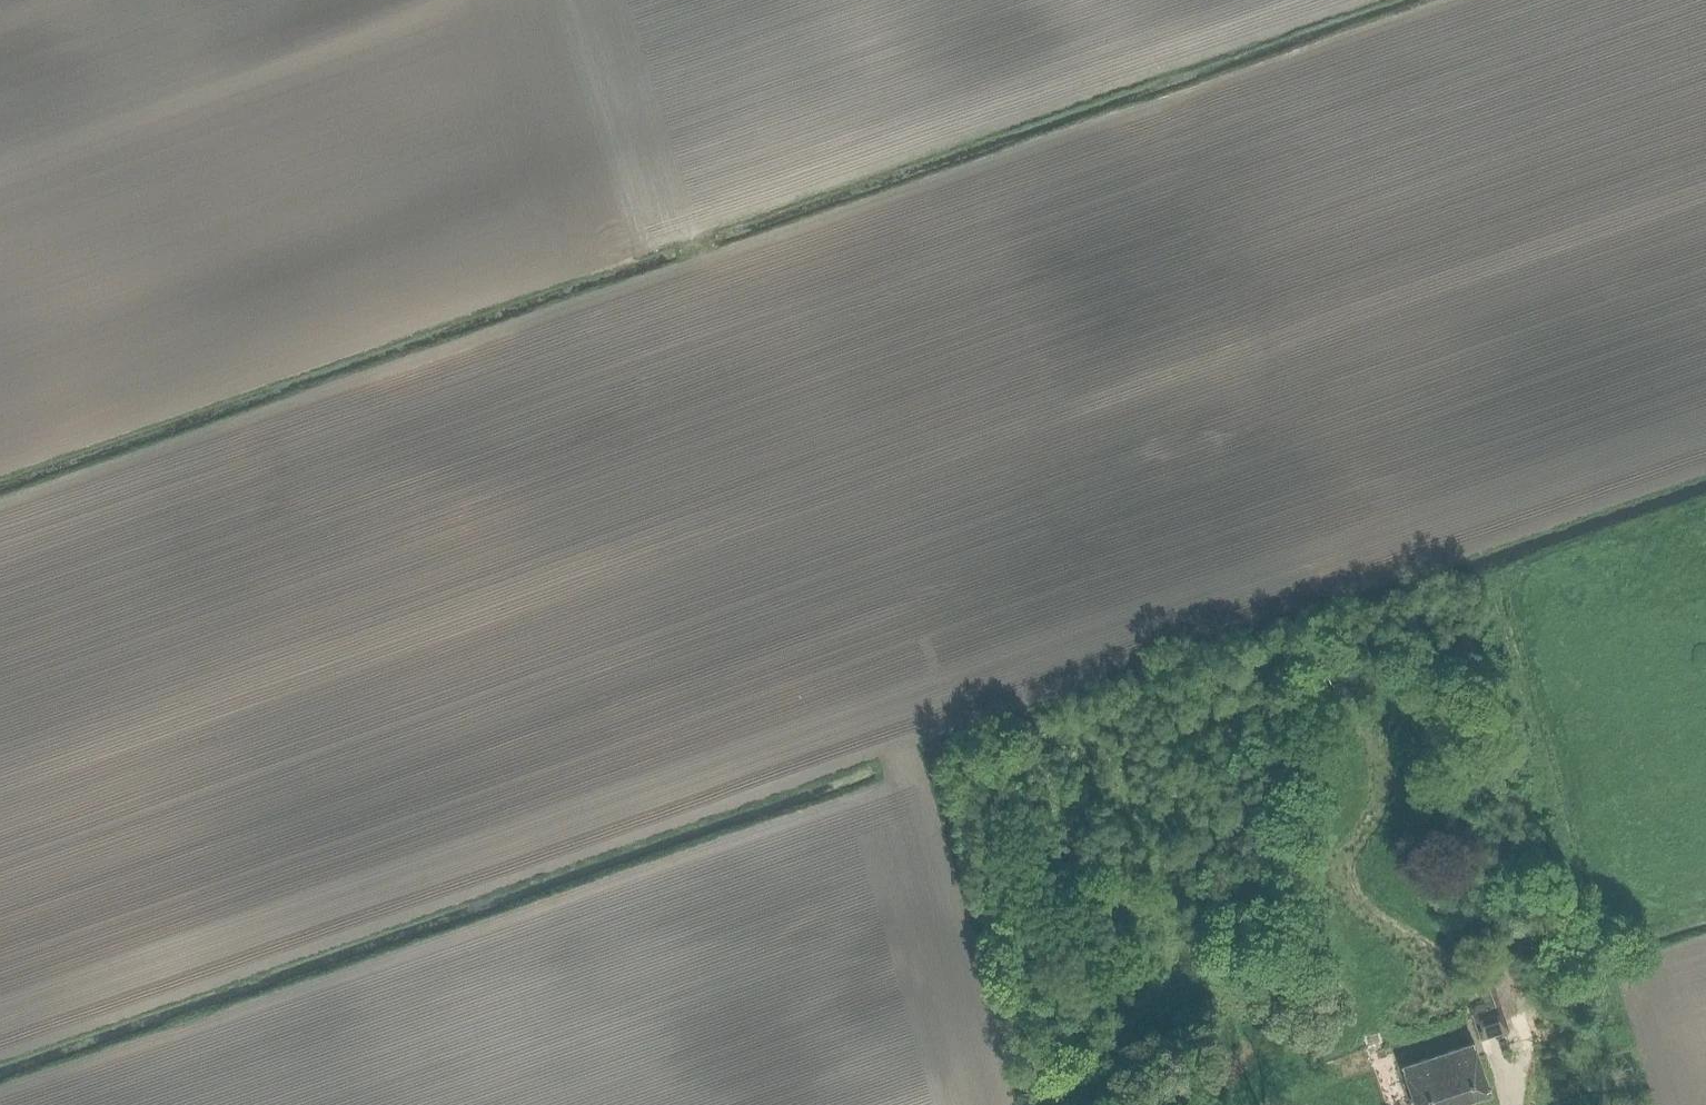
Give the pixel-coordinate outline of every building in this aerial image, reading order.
[(1508,1030),(1504,1018),(1520,1012),(1506,972),(1478,981),(1486,1008),(1471,1014),(1480,1039),(1508,1030)] [(1489,1093),(1472,1042),(1401,1067),(1414,1104),(1454,1104),(1489,1093)]
